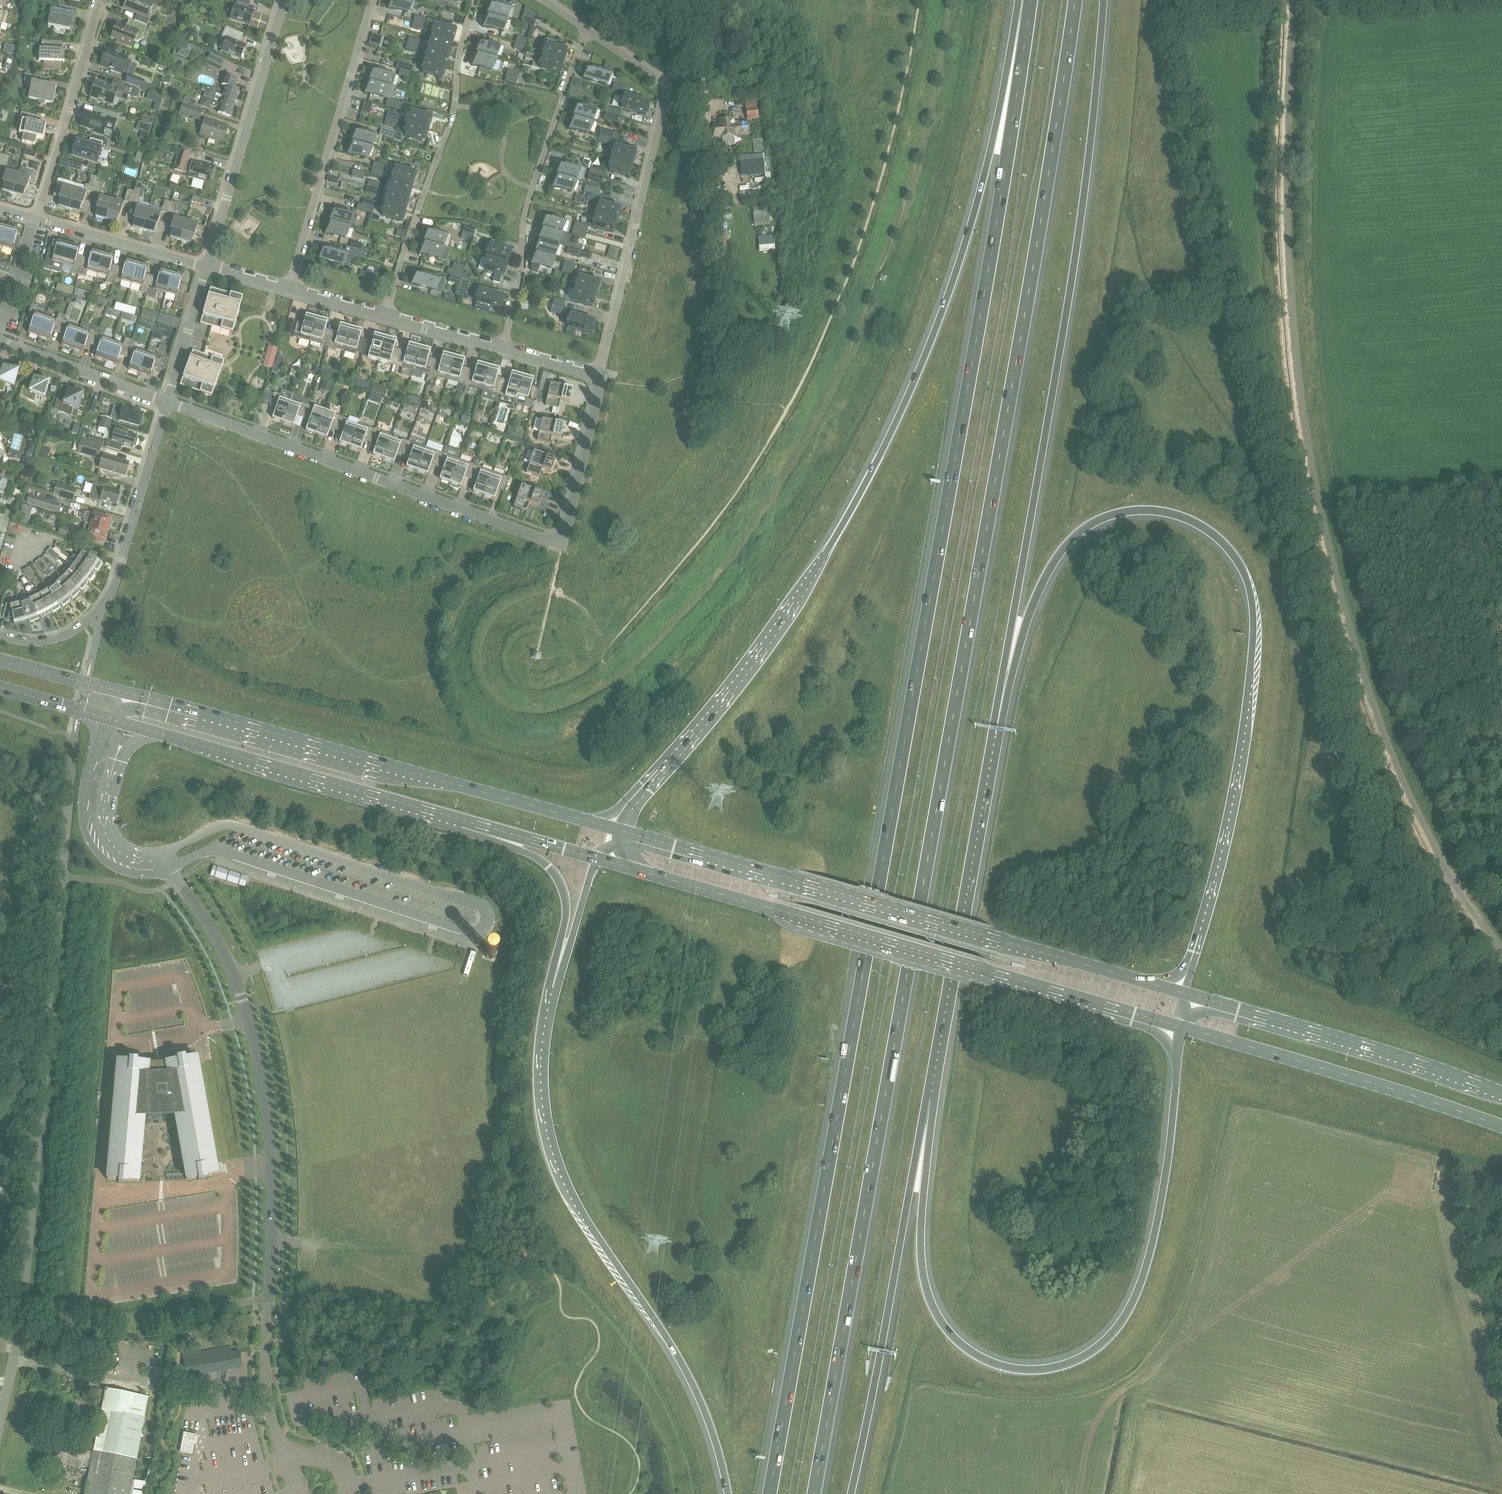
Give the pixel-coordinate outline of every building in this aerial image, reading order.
[(147,0),(127,0),(124,8),(137,14),(135,20),(147,25),(150,18),(148,18),(154,3),(147,0)] [(230,19),(249,25),(254,11),(246,9),(248,5),(249,5),(250,0),(238,0),(236,6),(235,5),(230,19)] [(411,0),(410,0),(390,0),(388,9),(397,10),(408,13),(409,10),(413,12),(416,2),(411,0)] [(489,3),(486,14),(506,19),(509,7),(498,4),(489,3)] [(77,9),(59,6),(58,11),(52,10),(48,26),(54,27),(53,33),(64,35),(65,29),(70,30),(72,22),(75,23),(77,9)] [(525,7),(522,17),(534,20),(536,14),(525,7)] [(502,31),(506,19),(486,14),(482,27),(492,28),(502,31)] [(415,16),(413,22),(425,25),(426,19),(415,16)] [(522,17),(521,23),(534,27),(536,20),(534,20),(522,17)] [(113,30),(114,32),(112,37),(118,40),(118,41),(132,47),(134,40),(137,41),(141,40),(147,27),(130,20),(127,28),(117,24),(116,26),(114,27),(113,30)] [(425,25),(413,22),(411,28),(423,31),(425,25)] [(436,26),(433,38),(453,43),(457,30),(447,28),(436,26)] [(236,59),(238,58),(240,59),(246,46),(239,43),(243,34),(226,27),(221,40),(226,42),(222,51),(231,55),(232,57),(236,59)] [(515,42),(527,46),(528,39),(517,36),(515,42)] [(407,43),(419,47),(420,41),(409,37),(407,43)] [(453,43),(433,38),(430,50),(449,55),(453,43)] [(178,53),(188,58),(194,46),(180,39),(177,46),(180,47),(178,53)] [(39,61),(44,61),(43,70),(52,70),(52,72),(62,72),(62,62),(64,62),(65,50),(63,50),(63,42),(42,41),(41,49),(40,49),(39,61)] [(475,52),(495,58),(498,45),(488,42),(478,41),(475,52)] [(515,42),(514,49),(525,52),(527,46),(515,42)] [(419,47),(407,43),(405,50),(417,53),(419,47)] [(547,46),(543,58),(563,63),(567,50),(558,49),(547,46)] [(430,50),(426,62),(446,67),(449,55),(430,50)] [(121,74),(127,58),(110,52),(109,55),(106,54),(101,66),(110,69),(111,71),(121,74)] [(495,58),(475,52),(471,66),(481,67),(492,70),(495,58)] [(142,65),(150,68),(152,61),(144,58),(142,65)] [(563,63),(543,58),(540,70),(551,73),(560,74),(563,63)] [(396,68),(400,69),(411,72),(413,66),(398,62),(396,68)] [(446,67),(426,62),(423,74),(434,77),(443,78),(446,67)] [(595,68),(585,67),(582,79),(606,85),(610,73),(595,68)] [(392,87),(395,75),(380,70),(371,69),(368,80),(392,87)] [(411,72),(400,69),(398,75),(410,79),(411,72)] [(506,76),(517,79),(519,73),(508,70),(506,76)] [(30,90),(28,99),(53,104),(56,88),(46,85),(48,79),(25,74),(24,81),(30,90)] [(129,75),(126,83),(141,88),(144,81),(129,75)] [(226,86),(224,94),(218,92),(216,97),(235,103),(237,97),(238,97),(240,92),(239,92),(239,90),(234,88),(236,80),(235,80),(235,78),(231,76),(230,78),(224,76),(221,85),(226,86)] [(506,76),(504,82),(516,85),(517,79),(506,76)] [(384,98),(387,99),(392,100),(395,88),(392,87),(368,80),(364,94),(373,95),(384,98)] [(136,98),(139,90),(115,81),(112,87),(96,82),(91,97),(112,105),(115,96),(126,100),(128,95),(136,98)] [(612,90),(624,94),(626,86),(614,82),(612,90)] [(235,103),(216,97),(214,96),(214,94),(205,91),(204,96),(200,107),(209,110),(211,106),(219,109),(218,113),(231,117),(231,115),(232,116),(234,111),(233,111),(235,103)] [(650,104),(625,97),(621,95),(617,108),(622,110),(637,114),(647,115),(650,104)] [(198,102),(190,100),(185,98),(183,103),(189,105),(196,108),(198,102)] [(387,99),(385,107),(401,111),(403,103),(392,100),(387,99)] [(179,115),(199,122),(203,112),(182,105),(179,115)] [(572,116),(592,121),(595,109),(584,106),(575,105),(572,116)] [(606,113),(621,117),(620,116),(621,110),(608,107),(606,113)] [(746,109),(747,119),(757,118),(756,108),(746,109)] [(85,114),(83,113),(81,120),(83,121),(81,127),(94,131),(93,133),(103,136),(105,129),(113,131),(117,120),(116,120),(118,115),(102,110),(100,117),(86,112),(85,114)] [(388,112),(386,118),(398,122),(399,115),(388,112)] [(412,112),(409,125),(429,130),(432,117),(423,115),(412,112)] [(36,123),(38,117),(22,113),(20,120),(22,120),(19,133),(24,134),(22,142),(35,145),(37,137),(43,139),(46,125),(36,123)] [(604,120),(619,124),(621,117),(606,113),(604,120)] [(588,133),(592,121),(572,116),(568,129),(578,130),(588,133)] [(398,122),(386,118),(384,125),(396,128),(398,122)] [(733,118),(718,120),(718,124),(713,125),(714,137),(720,136),(720,137),(747,134),(746,124),(734,125),(733,118)] [(200,135),(223,142),(227,127),(205,120),(200,135)] [(153,127),(147,125),(145,132),(150,134),(153,127)] [(429,130),(409,125),(405,137),(416,140),(426,141),(429,130)] [(381,128),(379,134),(393,138),(395,132),(381,128)] [(612,139),(615,139),(616,133),(601,129),(599,135),(611,138),(612,139)] [(351,141),(371,146),(374,134),(363,131),(354,130),(351,141)] [(609,145),(611,138),(599,135),(598,142),(609,145)] [(166,142),(152,138),(151,142),(165,146),(166,142)] [(72,156),(96,164),(98,157),(101,158),(103,150),(101,149),(101,148),(103,143),(91,139),(89,145),(77,141),(75,147),(73,146),(71,154),(73,155),(72,156)] [(367,158),(371,146),(351,141),(347,154),(357,155),(367,158)] [(613,160),(633,165),(636,152),(627,150),(616,147),(613,160)] [(25,149),(24,155),(35,158),(37,153),(25,149)] [(195,175),(194,178),(192,184),(201,186),(203,185),(204,182),(203,180),(210,182),(210,180),(212,181),(213,175),(212,175),(214,168),(198,163),(198,164),(196,163),(199,155),(190,153),(190,152),(180,150),(174,170),(184,173),(185,167),(191,169),(189,176),(190,173),(195,175)] [(765,173),(763,154),(740,156),(742,175),(765,173)] [(8,162),(10,156),(4,155),(1,167),(7,168),(8,162)] [(633,165),(613,160),(609,172),(620,175),(630,176),(633,165)] [(2,191),(13,194),(18,174),(14,173),(14,164),(8,162),(7,168),(3,183),(4,183),(2,191)] [(71,162),(69,168),(80,171),(82,165),(71,162)] [(374,162),(372,168),(384,172),(385,166),(374,162)] [(555,174),(575,179),(579,167),(568,164),(558,163),(555,174)] [(382,178),(384,172),(372,168),(370,175),(382,178)] [(589,174),(604,178),(606,172),(591,168),(589,174)] [(396,169),(393,181),(413,186),(417,173),(407,172),(396,169)] [(19,170),(18,174),(13,194),(23,197),(25,189),(27,189),(29,184),(33,185),(36,175),(19,170)] [(572,192),(575,179),(555,174),(552,188),(561,189),(572,192)] [(587,180),(603,184),(604,178),(589,174),(587,180)] [(87,191),(94,193),(97,181),(98,177),(91,175),(89,185),(86,184),(85,186),(76,183),(74,190),(69,209),(79,212),(81,205),(83,205),(87,191)] [(58,206),(69,209),(74,190),(76,183),(58,178),(53,197),(60,199),(58,206)] [(369,180),(367,187),(379,190),(380,184),(369,180)] [(96,217),(106,220),(111,201),(105,199),(105,189),(102,189),(104,183),(97,181),(94,193),(100,194),(96,209),(98,209),(96,217)] [(390,193),(409,198),(413,186),(393,181),(390,193)] [(583,192),(599,196),(601,190),(585,185),(583,192)] [(131,203),(137,205),(139,199),(140,197),(142,189),(135,187),(134,191),(131,203)] [(379,190),(367,187),(365,193),(377,196),(379,190)] [(124,201),(131,203),(134,191),(127,190),(124,201)] [(581,198),(597,203),(599,196),(583,192),(581,198)] [(390,193),(386,205),(406,210),(409,198),(390,193)] [(193,196),(191,202),(203,205),(205,199),(193,196)] [(137,205),(133,219),(135,220),(133,227),(143,230),(149,211),(148,211),(150,205),(142,203),(144,198),(140,197),(139,199),(137,205)] [(362,205),(374,208),(375,202),(364,198),(362,205)] [(168,213),(171,202),(165,200),(161,211),(168,213)] [(111,201),(106,220),(117,223),(119,215),(120,216),(124,204),(111,201)] [(180,241),(186,221),(180,220),(179,210),(176,210),(178,204),(171,202),(168,213),(175,215),(170,230),(172,230),(170,238),(180,241)] [(374,208),(362,205),(358,203),(356,210),(372,214),(374,208)] [(600,204),(597,216),(617,221),(621,208),(611,207),(600,204)] [(406,210),(386,205),(383,217),(394,220),(403,221),(406,210)] [(332,209),(329,220),(348,226),(349,225),(354,227),(357,215),(341,210),(332,209)] [(161,214),(149,211),(143,230),(154,233),(156,226),(158,226),(161,214)] [(541,227),(561,232),(564,220),(553,217),(544,216),(541,227)] [(614,232),(617,221),(597,216),(594,228),(604,231),(614,232)] [(345,238),(348,226),(329,220),(325,234),(334,235),(345,238)] [(576,220),(573,229),(586,233),(589,224),(576,220)] [(186,221),(180,241),(191,244),(193,236),(200,238),(207,222),(206,222),(204,227),(186,221)] [(464,226),(462,232),(474,235),(476,229),(464,226)] [(8,227),(2,247),(13,250),(19,230),(8,227)] [(557,244),(561,232),(541,227),(537,239),(557,244)] [(571,235),(585,239),(586,233),(573,229),(571,235)] [(423,241),(442,246),(446,234),(435,231),(426,230),(423,241)] [(462,232),(461,238),(472,241),(474,235),(462,232)] [(727,249),(726,236),(719,237),(720,250),(727,249)] [(557,244),(537,239),(534,251),(554,256),(557,244)] [(63,263),(69,244),(58,241),(55,249),(49,247),(44,265),(52,267),(54,260),(63,263)] [(350,247),(362,251),(363,244),(352,241),(350,247)] [(439,258),(442,246),(423,241),(419,254),(428,255),(439,258)] [(491,247),(487,259),(507,264),(511,251),(502,250),(503,244),(492,241),(491,247)] [(569,242),(568,247),(583,251),(575,248),(576,244),(569,242)] [(80,247),(69,244),(63,263),(74,266),(72,273),(79,275),(84,257),(77,255),(80,247)] [(318,259),(342,265),(346,253),(331,248),(321,247),(318,259)] [(350,247),(348,256),(363,260),(365,252),(362,251),(350,247)] [(581,258),(583,251),(568,247),(566,254),(581,258)] [(90,259),(84,257),(79,275),(86,277),(88,270),(98,272),(103,254),(92,251),(90,259)] [(550,268),(554,256),(534,251),(530,264),(540,265),(550,268)] [(607,258),(616,260),(617,254),(609,252),(607,258)] [(114,257),(103,254),(98,272),(107,275),(105,283),(113,285),(114,280),(118,267),(112,265),(114,257)] [(507,264),(487,259),(484,271),(495,274),(504,275),(507,264)] [(121,279),(132,282),(137,263),(126,260),(124,269),(118,267),(114,280),(121,282),(121,279)] [(562,272),(573,275),(576,264),(565,261),(562,272)] [(9,274),(11,266),(0,262),(0,271),(9,274)] [(148,266),(137,263),(132,282),(142,285),(140,292),(147,294),(148,290),(152,276),(146,275),(148,266)] [(454,263),(452,269),(464,272),(465,266),(454,263)] [(446,274),(450,275),(462,279),(464,272),(452,269),(448,268),(446,274)] [(166,292),(172,273),(161,270),(158,278),(152,276),(148,290),(155,292),(156,289),(166,292)] [(182,276),(172,273),(166,292),(177,295),(175,302),(181,304),(186,286),(180,284),(182,276)] [(410,284),(435,291),(438,278),(423,274),(414,273),(410,284)] [(450,275),(449,281),(460,285),(462,279),(450,275)] [(580,278),(576,290),(596,295),(600,282),(590,281),(580,278)] [(460,286),(457,297),(457,298),(466,300),(469,288),(460,286)] [(210,288),(200,323),(233,332),(243,297),(210,288)] [(504,297),(480,290),(476,303),(492,307),(501,308),(504,297)] [(593,306),(596,295),(576,290),(573,302),(584,305),(593,306)] [(444,300),(455,303),(457,298),(457,297),(445,293),(444,300)] [(554,297),(552,304),(564,307),(565,300),(554,297)] [(28,333),(39,337),(46,317),(36,313),(38,306),(32,304),(26,321),(32,323),(28,333)] [(550,312),(565,316),(567,308),(564,307),(552,304),(550,312)] [(59,333),(64,320),(65,316),(59,314),(56,321),(46,317),(39,337),(49,341),(53,331),(59,333)] [(310,342),(317,318),(306,315),(303,325),(297,323),(298,321),(297,321),(293,337),(310,342)] [(596,322),(571,315),(566,334),(575,337),(577,331),(583,332),(592,334),(596,322)] [(328,321),(317,318),(310,342),(328,347),(332,333),(325,331),(328,321)] [(62,345),(72,349),(80,329),(69,326),(70,322),(64,320),(59,333),(65,336),(62,345)] [(82,322),(80,329),(72,349),(83,353),(87,343),(92,345),(97,332),(99,328),(82,322)] [(157,324),(154,333),(164,337),(174,340),(177,331),(157,324)] [(337,334),(332,333),(328,347),(345,352),(346,348),(352,327),(340,324),(337,334)] [(355,352),(362,354),(365,342),(359,341),(362,330),(352,327),(345,352),(355,354),(355,352)] [(97,332),(92,345),(99,348),(95,358),(106,362),(113,341),(111,341),(113,336),(104,333),(104,335),(97,332)] [(361,356),(379,361),(385,337),(375,334),(372,344),(365,342),(362,354),(361,356)] [(396,340),(385,337),(379,361),(396,366),(400,352),(394,350),(396,340)] [(126,358),(131,344),(132,340),(126,338),(123,345),(113,341),(106,362),(116,365),(120,355),(126,358)] [(396,366),(413,371),(420,346),(409,343),(406,354),(400,352),(396,366)] [(128,370),(139,374),(146,354),(136,350),(137,347),(131,344),(126,358),(132,360),(128,370)] [(146,354),(139,374),(150,378),(153,368),(160,370),(166,353),(149,346),(146,354)] [(264,365),(272,368),(277,348),(269,346),(264,365)] [(431,349),(420,346),(413,371),(430,375),(434,361),(428,360),(431,349)] [(180,385),(212,396),(224,362),(193,350),(180,385)] [(430,375),(447,380),(454,356),(443,353),(440,363),(434,361),(430,375)] [(170,357),(165,355),(160,368),(166,370),(170,357)] [(282,364),(285,361),(279,355),(277,357),(276,362),(282,364)] [(465,359),(454,356),(447,380),(464,385),(465,383),(468,371),(462,369),(465,359)] [(472,383),(482,386),(488,365),(477,363),(474,373),(468,371),(465,383),(472,385),(472,383)] [(499,369),(488,365),(482,386),(481,390),(499,395),(503,381),(496,379),(499,369)] [(19,371),(3,366),(2,371),(0,370),(0,391),(3,392),(5,384),(14,386),(19,371)] [(509,382),(503,381),(499,395),(516,400),(517,396),(523,375),(512,372),(509,382)] [(547,382),(548,382),(550,374),(543,373),(541,380),(547,382)] [(533,378),(523,375),(517,396),(527,398),(526,400),(534,402),(537,388),(536,390),(531,389),(533,378)] [(45,397),(49,382),(34,377),(32,383),(27,381),(27,380),(26,379),(21,396),(28,398),(28,399),(34,402),(36,395),(45,397)] [(320,385),(330,388),(332,384),(322,380),(320,385)] [(545,406),(553,407),(552,413),(558,415),(560,409),(558,409),(560,400),(570,403),(573,390),(550,384),(545,406)] [(61,393),(61,391),(55,409),(61,411),(61,412),(76,417),(84,394),(68,389),(67,395),(61,393)] [(271,403),(274,394),(265,391),(261,400),(271,403)] [(282,422),(290,402),(280,398),(281,395),(275,393),(270,406),(271,404),(277,406),(272,418),(282,422)] [(417,406),(419,398),(408,395),(406,403),(417,406)] [(87,412),(94,414),(98,401),(91,399),(87,412)] [(290,402),(282,422),(294,426),(298,414),(303,416),(308,405),(291,399),(290,402)] [(308,405),(303,416),(310,419),(306,430),(315,434),(323,414),(313,411),(315,407),(308,405)] [(144,417),(142,416),(143,414),(135,412),(136,411),(131,409),(130,410),(123,408),(121,416),(115,414),(114,418),(139,426),(140,424),(142,424),(144,417)] [(324,410),(323,414),(315,434),(327,438),(331,426),(337,428),(342,417),(324,410)] [(98,428),(100,429),(109,432),(113,419),(102,415),(98,428)] [(349,446),(357,426),(347,423),(348,420),(342,417),(337,428),(343,431),(339,443),(349,446)] [(542,419),(537,441),(550,444),(552,436),(561,438),(564,425),(542,419)] [(357,426),(349,446),(360,450),(365,438),(370,441),(375,429),(368,427),(358,423),(357,426)] [(524,432),(509,428),(506,436),(521,441),(524,432)] [(136,438),(136,436),(112,429),(106,447),(120,451),(121,444),(133,448),(134,446),(136,446),(138,438),(136,438)] [(375,429),(370,441),(377,443),(373,455),(383,459),(391,439),(392,435),(375,429)] [(105,440),(96,438),(89,435),(87,441),(103,446),(105,440)] [(404,453),(408,442),(402,439),(401,442),(391,439),(383,459),(394,463),(398,451),(404,453)] [(78,453),(97,459),(98,458),(102,459),(100,468),(125,476),(125,473),(127,474),(129,465),(128,465),(129,462),(104,455),(103,456),(99,454),(101,447),(82,441),(78,453)] [(408,441),(408,442),(404,453),(410,455),(406,467),(417,471),(426,447),(408,441)] [(29,444),(27,453),(34,455),(37,444),(32,443),(29,444)] [(49,459),(52,449),(42,447),(39,456),(49,459)] [(438,465),(443,453),(426,447),(417,471),(427,475),(432,463),(438,465)] [(552,458),(554,452),(539,447),(537,453),(534,451),(526,472),(539,477),(542,469),(551,472),(555,459),(552,458)] [(443,453),(438,465),(444,467),(439,479),(450,483),(459,459),(443,453)] [(459,459),(450,483),(461,487),(465,475),(471,477),(476,466),(459,459)] [(483,495),(493,472),(476,466),(471,477),(477,479),(473,491),(483,495)] [(25,472),(21,480),(28,484),(32,476),(25,472)] [(493,472),(483,495),(494,499),(499,487),(504,489),(504,491),(509,478),(493,472)] [(53,493),(52,496),(72,503),(77,488),(53,481),(49,492),(53,493)] [(100,502),(100,500),(116,505),(119,493),(104,489),(105,488),(100,486),(96,497),(95,500),(100,502)] [(543,493),(521,486),(514,506),(527,511),(529,503),(538,506),(543,493)] [(26,504),(58,513),(61,504),(28,495),(26,504)] [(86,521),(85,525),(107,532),(108,526),(110,525),(111,522),(110,521),(110,519),(87,512),(84,521),(86,521)] [(105,538),(107,532),(85,525),(83,531),(86,532),(84,537),(102,543),(104,538),(105,538)] [(57,534),(74,540),(77,531),(60,526),(57,534)] [(62,551),(64,544),(56,542),(55,546),(62,551)] [(46,553),(51,557),(55,552),(50,548),(46,553)] [(60,556),(55,552),(51,557),(56,561),(60,556)] [(93,572),(94,570),(97,572),(103,564),(99,562),(94,558),(95,555),(97,556),(97,555),(90,553),(89,553),(90,553),(89,556),(82,552),(77,561),(93,572)] [(44,564),(40,559),(35,563),(39,568),(44,564)] [(77,561),(70,569),(85,582),(87,580),(89,581),(95,574),(93,572),(77,561)] [(48,569),(44,564),(39,568),(43,573),(48,569)] [(31,573),(28,567),(22,570),(25,576),(31,573)] [(70,569),(64,577),(77,591),(79,589),(81,591),(88,584),(85,582),(70,569)] [(34,579),(31,573),(25,576),(28,582),(34,579)] [(77,591),(64,577),(56,583),(68,599),(70,597),(72,599),(79,593),(77,591)] [(56,583),(48,589),(59,606),(60,604),(62,607),(70,601),(68,599),(56,583)] [(39,595),(48,612),(51,611),(52,613),(60,608),(59,606),(48,589),(39,595)] [(37,617),(40,616),(41,619),(50,615),(48,612),(39,595),(30,599),(37,617)] [(26,621),(29,620),(30,624),(38,620),(37,617),(30,599),(20,602),(26,621)] [(26,621),(20,602),(10,605),(6,604),(3,617),(8,618),(7,620),(8,620),(8,618),(13,620),(14,624),(26,621)] [(217,878),(221,868),(215,866),(212,876),(217,878)] [(248,878),(242,876),(239,885),(245,887),(248,878)] [(167,1073),(158,1073),(157,1072),(157,1071),(156,1071),(155,1071),(154,1071),(153,1071),(152,1071),(152,1072),(152,1073),(148,1073),(147,1073),(148,1064),(149,1064),(149,1063),(147,1062),(147,1063),(137,1062),(138,1059),(129,1059),(129,1061),(120,1060),(117,1060),(117,1061),(118,1061),(117,1071),(116,1071),(116,1072),(117,1072),(116,1081),(115,1081),(115,1083),(116,1083),(116,1092),(114,1092),(114,1093),(115,1093),(115,1103),(114,1103),(113,1104),(115,1104),(114,1114),(113,1114),(112,1115),(114,1115),(113,1124),(112,1124),(112,1126),(113,1126),(112,1135),(111,1135),(111,1136),(112,1136),(111,1146),(110,1146),(110,1147),(111,1147),(110,1157),(109,1157),(109,1158),(110,1158),(109,1168),(108,1167),(108,1169),(109,1169),(108,1178),(107,1178),(107,1180),(109,1180),(119,1180),(118,1183),(127,1184),(127,1181),(136,1182),(138,1182),(139,1182),(139,1181),(138,1181),(139,1171),(140,1172),(140,1170),(139,1170),(140,1161),(141,1161),(141,1159),(140,1159),(141,1150),(142,1150),(142,1149),(141,1149),(142,1139),(143,1139),(143,1138),(142,1138),(143,1128),(144,1128),(144,1127),(143,1127),(143,1118),(145,1118),(145,1117),(175,1116),(176,1116),(178,1126),(177,1126),(177,1127),(178,1127),(180,1136),(179,1136),(179,1138),(180,1137),(182,1147),(181,1147),(181,1148),(182,1148),(184,1157),(182,1158),(183,1159),(184,1159),(185,1168),(184,1168),(185,1170),(186,1169),(187,1179),(186,1179),(186,1180),(189,1180),(198,1178),(199,1180),(207,1179),(206,1176),(216,1175),(217,1175),(218,1174),(218,1173),(217,1173),(216,1169),(215,1164),(216,1164),(216,1163),(215,1163),(213,1153),(214,1153),(214,1152),(213,1152),(211,1143),(213,1143),(212,1141),(211,1142),(210,1132),(211,1132),(210,1131),(209,1131),(208,1122),(209,1121),(209,1120),(207,1120),(206,1111),(207,1111),(207,1109),(206,1110),(204,1100),(205,1100),(205,1099),(204,1099),(202,1090),(203,1089),(203,1088),(202,1088),(200,1079),(201,1079),(201,1078),(200,1078),(198,1068),(199,1068),(199,1067),(198,1067),(196,1058),(197,1058),(197,1056),(195,1057),(186,1058),(185,1056),(177,1058),(177,1060),(168,1062),(168,1061),(167,1062),(166,1062),(166,1063),(167,1063),(168,1072),(167,1073)] [(183,1356),(187,1377),(242,1367),(240,1352),(232,1353),(231,1347),(183,1356)] [(85,1493),(130,1493),(148,1398),(106,1389),(85,1493)] [(196,1434),(183,1432),(180,1452),(192,1454),(196,1434)] [(82,1466),(89,1468),(92,1451),(85,1450),(59,1445),(56,1462),(82,1467),(82,1466)]
